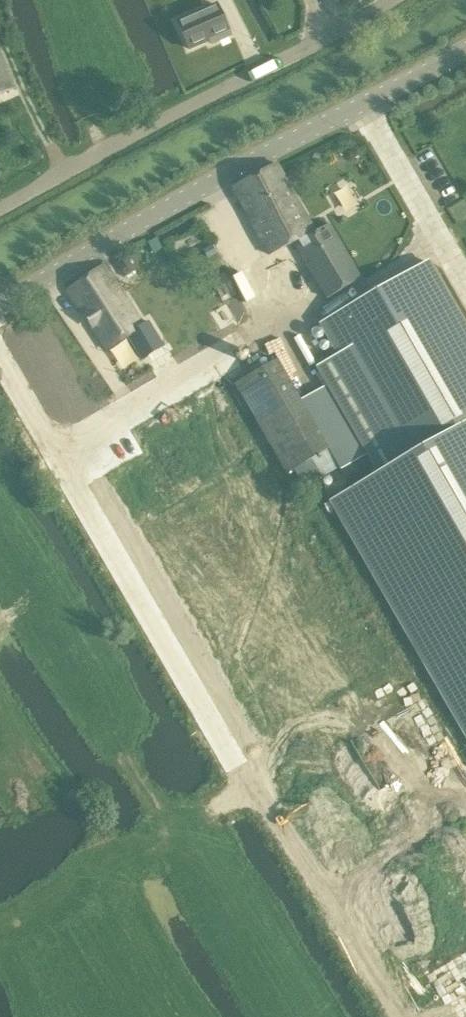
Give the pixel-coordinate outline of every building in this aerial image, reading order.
[(229,35),(216,6),(176,24),(188,49),(214,37),(216,41),(229,35)] [(13,89),(0,57),(0,94),(13,89)] [(315,229),(279,162),(233,186),(269,254),(294,242),(327,296),(360,277),(329,221),(315,229)] [(156,238),(148,242),(153,253),(161,248),(156,238)] [(212,245),(205,249),(209,257),(216,253),(212,245)] [(124,277),(134,271),(126,257),(116,264),(124,277)] [(315,369),(377,476),(465,425),(465,329),(427,262),(377,291),(321,323),(340,355),(315,369)] [(152,374),(174,361),(150,321),(143,326),(104,264),(67,290),(106,349),(129,335),(144,361),(142,363),(148,374),(151,372),(152,374)] [(226,273),(212,280),(221,297),(234,290),(226,273)] [(306,305),(306,304),(306,299),(305,295),(302,289),(299,286),(296,283),(291,280),(282,278),(278,278),(271,279),(263,283),(259,288),(256,292),(255,297),(254,303),(254,309),(255,313),(258,318),(261,322),(268,327),(273,329),(278,330),(282,330),(289,329),(296,324),(301,320),(303,316),(305,311),(306,305)] [(101,440),(75,454),(198,658),(211,683),(344,596),(292,515),(326,485),(357,468),(311,384),(270,409),(313,480),(291,494),(279,500),(237,437),(215,398),(185,417),(172,398),(101,440)] [(377,476),(332,502),(465,732),(465,425),(377,476)]
